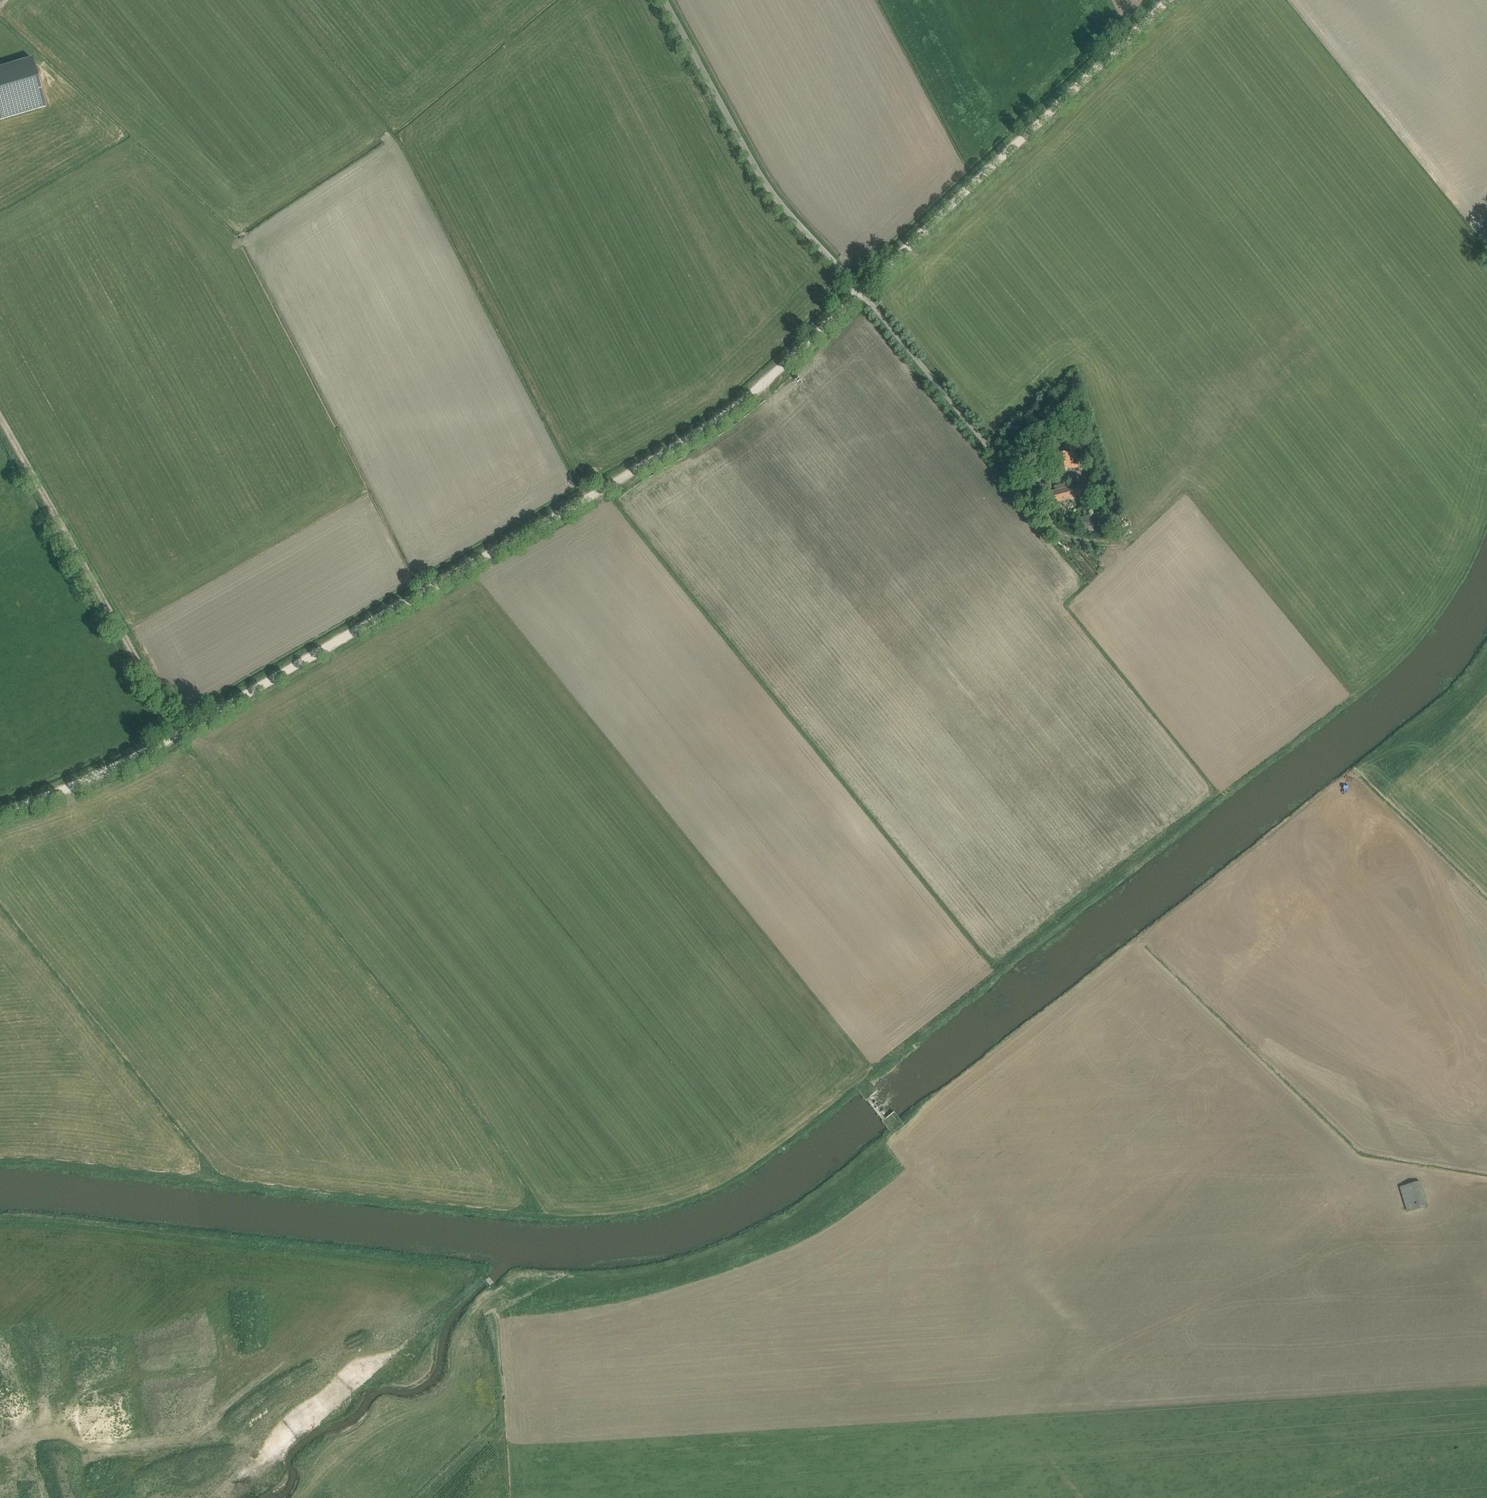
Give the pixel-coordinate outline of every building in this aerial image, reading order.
[(0,100),(0,119),(45,105),(40,88),(0,100)] [(1056,454),(1058,470),(1071,468),(1079,467),(1078,461),(1074,461),(1073,452),(1056,454)] [(1042,494),(1044,505),(1087,494),(1084,483),(1066,488),(1065,484),(1054,486),(1055,491),(1042,494)] [(1080,517),(1083,528),(1094,526),(1091,515),(1080,517)] [(1400,1187),(1407,1210),(1428,1204),(1420,1180),(1400,1187)]
